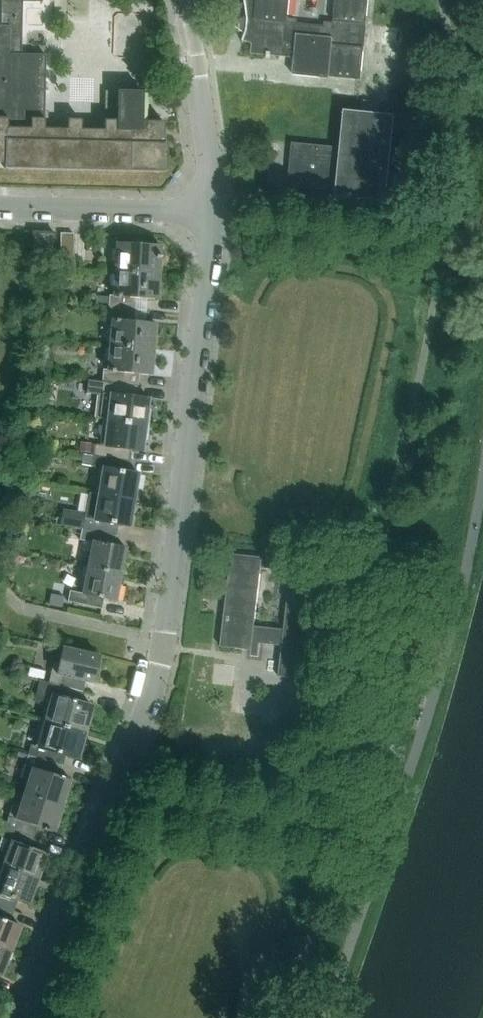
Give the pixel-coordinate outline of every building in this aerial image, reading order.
[(143,92),(143,91),(117,91),(117,119),(104,119),(104,129),(81,129),(81,119),(67,118),(67,128),(44,128),(45,54),(21,53),(22,1),(42,1),(42,0),(0,0),(0,163),(4,163),(4,167),(166,171),(166,143),(163,143),(163,121),(142,121),(143,92)] [(251,22),(250,32),(241,43),(243,43),(245,40),(252,45),(251,53),(267,55),(267,58),(271,59),(272,55),(294,57),(292,74),(329,78),(329,76),(361,80),(368,0),(335,0),(332,27),(288,22),(290,0),(247,0),(251,22)] [(387,195),(402,197),(407,154),(392,152),(396,114),(345,109),(341,148),(292,142),(288,186),(336,191),(336,197),(387,202),(387,195)] [(32,260),(54,260),(54,233),(33,232),(32,260)] [(72,267),(73,233),(60,233),(59,266),(72,267)] [(158,271),(160,245),(116,242),(115,268),(158,271)] [(157,299),(158,271),(115,268),(113,294),(108,294),(108,295),(96,294),(95,305),(108,306),(135,308),(136,298),(157,299)] [(113,319),(110,344),(153,348),(155,323),(134,320),(135,308),(108,306),(107,318),(113,319)] [(151,375),(153,348),(110,344),(107,368),(103,368),(101,380),(138,384),(139,373),(151,375)] [(34,353),(33,367),(45,368),(46,354),(34,353)] [(137,396),(138,384),(101,380),(101,382),(87,380),(85,393),(97,394),(95,417),(106,418),(106,419),(145,424),(148,398),(137,396)] [(142,451),(145,424),(106,419),(103,445),(93,444),(91,455),(126,461),(128,450),(142,451)] [(79,442),(79,452),(90,453),(91,443),(79,442)] [(83,454),(82,465),(90,466),(91,455),(83,454)] [(126,461),(91,455),(90,466),(101,468),(98,493),(134,499),(138,473),(125,472),(126,461)] [(129,526),(134,499),(98,493),(94,520),(63,514),(61,525),(81,529),(116,535),(118,525),(129,526)] [(116,535),(81,529),(79,539),(92,542),(87,568),(121,575),(126,548),(114,547),(116,535)] [(231,554),(220,646),(251,650),(252,642),(282,645),(278,676),(309,680),(323,564),(231,554)] [(115,600),(121,575),(87,568),(82,594),(68,591),(66,602),(102,609),(104,598),(115,600)] [(50,594),(49,604),(62,607),(64,597),(50,594)] [(98,655),(63,647),(59,663),(54,662),(49,681),(83,690),(85,680),(92,682),(98,655)] [(31,666),(28,675),(41,679),(43,679),(46,670),(31,666)] [(51,701),(45,721),(84,731),(91,705),(80,701),(83,690),(49,681),(43,679),(41,679),(36,697),(51,701)] [(273,715),(272,726),(287,728),(288,717),(273,715)] [(66,755),(77,758),(84,731),(45,721),(38,746),(34,745),(28,752),(63,763),(66,755)] [(61,770),(63,763),(28,752),(20,775),(27,777),(23,789),(44,793),(65,801),(72,775),(61,770)] [(12,803),(5,825),(39,837),(42,828),(54,831),(65,801),(44,793),(23,789),(19,805),(12,803)] [(36,849),(39,837),(5,825),(2,839),(13,842),(4,867),(38,879),(47,854),(36,849)] [(38,879),(4,867),(0,879),(0,905),(13,910),(17,898),(29,903),(38,879)] [(10,951),(20,926),(8,921),(13,910),(0,905),(0,947),(10,951)] [(10,951),(0,947),(0,975),(1,975),(10,951)]
